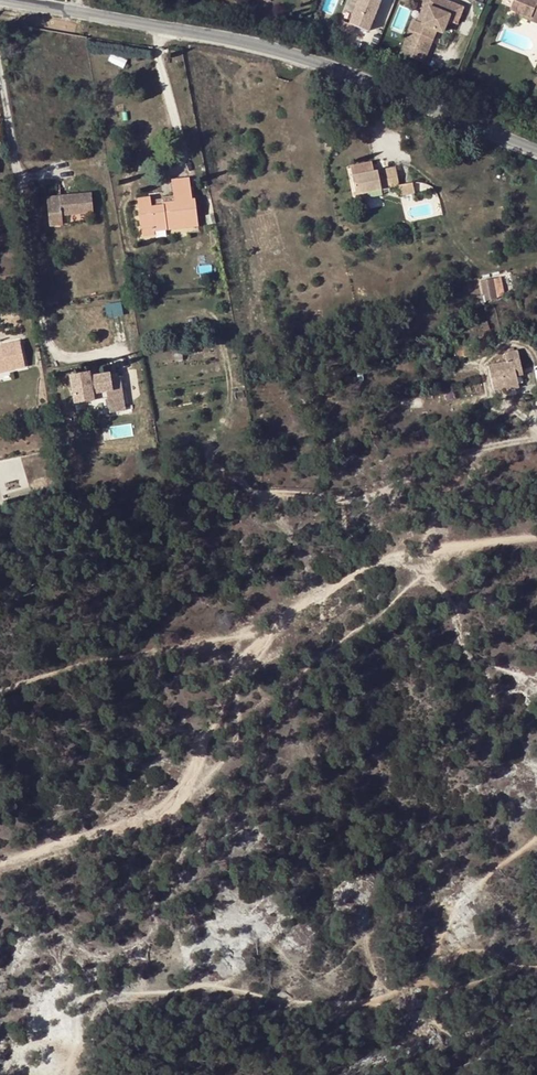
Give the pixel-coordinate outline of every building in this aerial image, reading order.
[(382,0),(359,0),(350,22),(371,29),(382,0)] [(424,5),(431,8),(424,24),(418,21),(415,20),(411,29),(433,38),(437,29),(444,32),(449,21),(458,24),(465,8),(447,0),(426,0),(424,5)] [(521,11),(533,15),(534,11),(536,12),(536,0),(515,0),(512,8),(521,11)] [(431,8),(424,5),(418,21),(424,24),(431,8)] [(521,11),(518,20),(536,28),(536,12),(534,11),(533,15),(521,11)] [(370,172),(367,162),(350,166),(355,194),(390,187),(386,169),(373,171),(370,172)] [(390,187),(399,186),(400,186),(396,167),(386,169),(390,187)] [(149,198),(148,198),(137,199),(141,228),(153,227),(154,230),(167,229),(198,225),(195,199),(191,200),(189,179),(171,181),(174,199),(174,202),(163,203),(164,206),(151,207),(150,202),(149,198)] [(400,186),(399,186),(402,196),(416,194),(414,183),(400,186)] [(63,193),(65,211),(91,207),(88,189),(63,193)] [(60,212),(65,211),(63,193),(57,194),(57,198),(45,200),(49,223),(61,222),(60,212)] [(174,202),(174,199),(150,202),(151,207),(164,206),(163,203),(174,202)] [(141,228),(142,235),(167,233),(167,229),(154,230),(153,227),(141,228)] [(493,279),(481,281),(485,301),(497,298),(493,279)] [(109,302),(109,314),(123,314),(123,302),(109,302)] [(24,367),(21,352),(18,339),(0,343),(0,372),(24,367)] [(461,346),(463,357),(488,352),(485,342),(461,346)] [(517,351),(504,353),(505,362),(488,366),(493,389),(506,386),(507,390),(518,387),(516,375),(522,374),(517,351)] [(75,403),(93,401),(92,393),(90,377),(89,372),(70,375),(75,403)] [(106,392),(107,398),(109,413),(124,411),(118,378),(110,379),(109,374),(97,376),(90,377),(92,393),(93,393),(106,392)] [(92,393),(93,401),(107,398),(106,392),(93,393),(92,393)]
